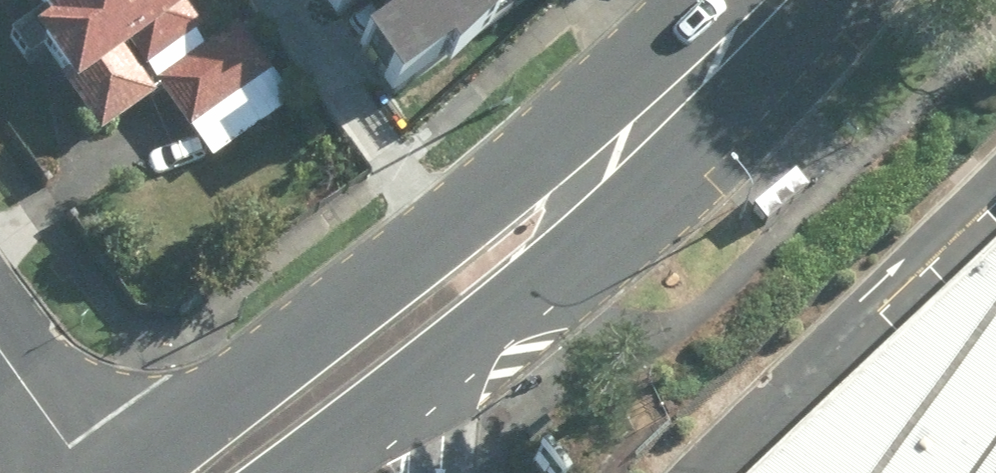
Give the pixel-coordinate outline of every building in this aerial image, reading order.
[(164,88),(196,128),(255,82),(281,63),(249,22),(224,42),(217,33),(192,0),(39,0),(48,12),(22,32),(75,101),(91,89),(118,124),(164,88)] [(455,0),(406,0),(424,24),(455,0)] [(767,472),(995,472),(995,251),(767,472)]
